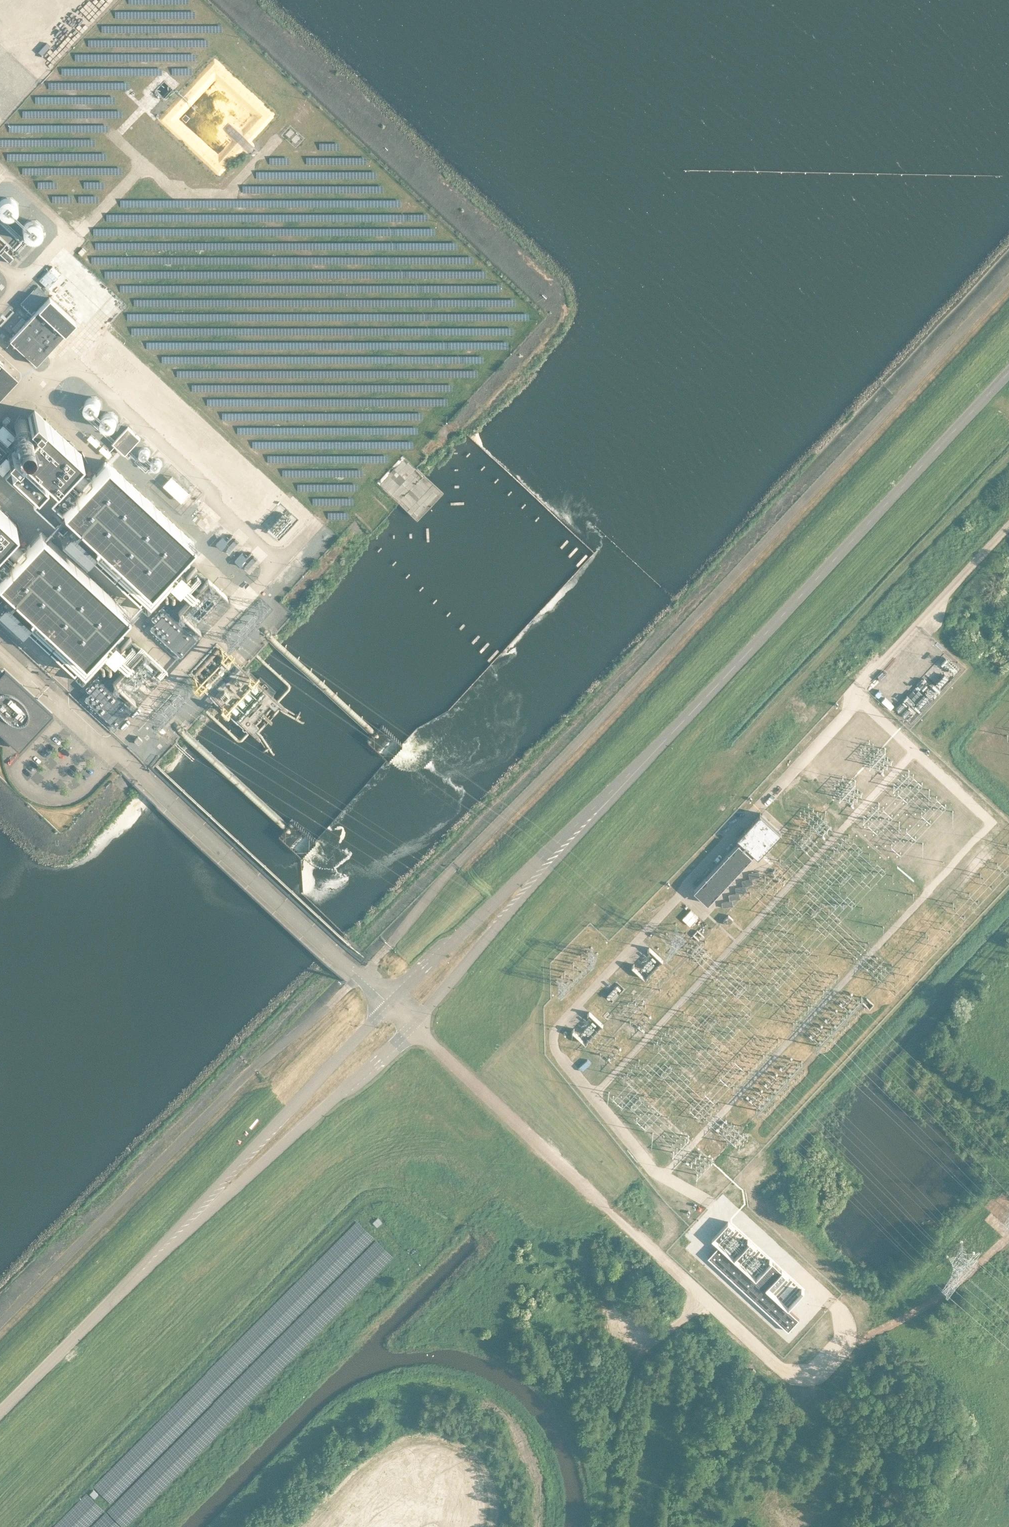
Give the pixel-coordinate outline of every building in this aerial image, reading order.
[(6,195),(4,195),(2,196),(0,197),(0,213),(1,214),(2,214),(4,215),(6,215),(8,215),(10,214),(12,213),(14,212),(15,210),(16,208),(16,207),(16,205),(16,203),(16,201),(14,199),(13,198),(12,196),(10,195),(8,195),(6,195)] [(33,218),(31,218),(29,218),(27,219),(25,220),(24,221),(22,223),(21,225),(21,227),(21,228),(21,230),(22,232),(23,234),(24,236),(25,237),(27,238),(29,238),(31,238),(33,238),(35,237),(37,237),(38,235),(40,234),(41,232),(41,230),(41,228),(41,226),(40,224),(39,222),(38,221),(36,220),(35,219),(33,218)] [(3,246),(0,250),(0,252),(8,259),(12,254),(3,246)] [(6,339),(32,364),(72,321),(46,296),(6,339)] [(92,395),(91,395),(90,395),(89,395),(88,395),(87,396),(86,396),(85,397),(84,398),(84,399),(83,400),(83,401),(83,402),(83,403),(83,404),(83,405),(84,406),(84,407),(85,408),(86,409),(87,409),(87,410),(88,410),(89,410),(90,411),(91,411),(92,411),(93,410),(94,410),(95,409),(96,409),(97,408),(97,407),(98,407),(98,406),(99,405),(99,404),(99,402),(99,400),(98,399),(98,398),(97,398),(96,397),(95,396),(94,395),(93,395),(92,395)] [(79,451),(31,406),(30,407),(31,409),(26,414),(19,407),(3,424),(0,422),(0,438),(2,440),(0,441),(0,442),(2,440),(5,443),(13,434),(18,439),(14,443),(18,447),(15,449),(16,450),(18,447),(22,451),(19,454),(20,455),(23,452),(26,455),(24,458),(24,459),(27,456),(31,459),(28,462),(29,462),(31,460),(35,463),(33,466),(36,464),(39,467),(37,470),(38,470),(40,468),(44,472),(42,474),(43,475),(45,472),(47,475),(45,477),(46,478),(48,476),(50,478),(50,479),(51,478),(53,480),(54,479),(53,479),(60,472),(66,478),(64,480),(65,481),(80,466),(78,464),(76,466),(70,461),(79,451)] [(108,410),(107,410),(105,410),(104,411),(103,411),(102,412),(101,413),(100,414),(100,415),(100,416),(99,417),(99,418),(99,419),(100,420),(100,421),(100,422),(101,423),(102,424),(103,425),(104,425),(105,426),(107,426),(108,426),(109,426),(110,425),(111,425),(112,424),(113,424),(114,423),(114,422),(115,421),(115,420),(115,419),(115,418),(115,417),(115,416),(114,415),(114,413),(113,413),(112,412),(111,411),(109,410),(108,410)] [(111,441),(123,452),(139,436),(126,424),(111,441)] [(9,445),(3,452),(6,456),(7,454),(11,459),(4,466),(6,468),(2,473),(28,497),(33,492),(34,493),(37,489),(36,489),(42,483),(43,484),(47,480),(43,476),(42,478),(38,475),(40,473),(36,470),(34,471),(29,466),(26,463),(21,459),(21,458),(16,454),(11,450),(12,448),(9,445)] [(140,445),(136,449),(137,454),(140,457),(145,457),(149,453),(148,448),(145,445),(140,445)] [(372,480),(409,514),(435,486),(398,452),(372,480)] [(0,460),(0,470),(9,461),(4,456),(0,460)] [(151,456),(148,460),(148,465),(152,468),(157,468),(160,464),(160,459),(156,456),(151,456)] [(191,540),(104,458),(92,471),(93,471),(90,474),(87,472),(73,487),(75,490),(62,503),(62,502),(58,506),(49,498),(58,489),(62,484),(56,479),(52,483),(48,480),(30,499),(136,598),(145,588),(146,589),(148,587),(156,595),(156,594),(149,586),(150,585),(149,584),(153,580),(161,588),(162,587),(160,586),(161,585),(160,584),(159,585),(153,579),(162,570),(163,571),(166,567),(165,567),(171,560),(172,561),(176,557),(175,556),(191,540)] [(188,491),(170,474),(162,483),(180,500),(188,491)] [(65,482),(60,487),(61,488),(53,497),(57,501),(58,499),(61,502),(67,495),(66,494),(70,490),(67,487),(69,486),(65,482)] [(190,518),(204,532),(215,520),(200,507),(190,518)] [(13,521),(0,509),(0,548),(0,551),(14,536),(12,534),(11,536),(5,531),(13,521)] [(38,528),(26,541),(27,541),(24,544),(22,542),(7,557),(9,560),(0,569),(0,603),(70,668),(80,658),(81,659),(82,657),(90,665),(91,664),(83,656),(84,655),(83,655),(87,650),(95,658),(96,657),(95,656),(95,655),(94,654),(94,655),(88,649),(96,640),(97,641),(101,637),(100,637),(106,630),(107,631),(110,627),(109,626),(125,610),(38,528)] [(232,528),(224,538),(219,533),(212,541),(223,551),(239,534),(232,528)] [(315,534),(286,564),(292,569),(320,538),(315,534)] [(251,546),(242,555),(237,551),(230,558),(242,569),(257,552),(251,546)] [(171,563),(160,575),(182,596),(192,585),(195,587),(174,609),(192,626),(193,626),(197,630),(197,629),(193,625),(201,617),(201,618),(201,619),(209,626),(220,615),(211,608),(214,605),(213,604),(223,594),(224,595),(223,594),(223,593),(193,565),(184,575),(171,563)] [(147,590),(138,599),(146,606),(155,597),(147,590)] [(258,594),(250,602),(256,607),(264,599),(258,594)] [(197,639),(157,602),(145,614),(151,620),(146,625),(180,657),(197,639)] [(267,604),(261,610),(265,613),(270,607),(267,604)] [(226,627),(219,635),(225,641),(232,633),(226,627)] [(158,663),(127,635),(118,645),(106,633),(94,645),(116,666),(126,655),(129,657),(108,679),(128,698),(128,697),(131,700),(132,699),(127,695),(133,690),(135,692),(136,691),(134,688),(136,686),(145,695),(149,690),(143,684),(144,683),(141,680),(142,680),(151,688),(155,684),(146,675),(148,674),(149,675),(150,673),(149,672),(157,664),(158,665),(157,664),(158,663)] [(235,638),(229,644),(233,647),(239,641),(235,638)] [(211,698),(212,699),(214,697),(254,735),(262,747),(263,747),(256,736),(257,735),(246,725),(255,716),(271,699),(281,709),(282,708),(297,716),(297,715),(281,706),(241,668),(242,667),(241,666),(240,667),(213,642),(186,671),(213,696),(211,698)] [(81,660),(73,669),(80,676),(89,667),(81,660)] [(0,666),(0,733),(15,747),(48,711),(0,666)] [(131,709),(91,672),(80,684),(86,690),(80,695),(114,727),(131,709)] [(183,673),(176,681),(181,687),(189,679),(183,673)] [(192,684),(187,689),(190,693),(195,687),(192,684)] [(152,707),(144,715),(150,720),(158,712),(152,707)] [(161,717),(155,723),(159,726),(164,720),(161,717)] [(170,734),(163,727),(161,729),(156,725),(153,728),(158,732),(155,735),(163,742),(170,734)] [(754,857),(777,832),(756,812),(733,836),(737,840),(735,842),(734,841),(695,883),(710,896),(750,852),(754,857)] [(719,920),(724,924),(729,918),(724,914),(719,920)] [(628,998),(636,1005),(641,1000),(633,993),(628,998)] [(858,1002),(865,1009),(870,1003),(863,996),(858,1002)] [(704,1256),(784,1330),(795,1318),(784,1308),(800,1290),(724,1220),(708,1238),(714,1245),(704,1256)]
